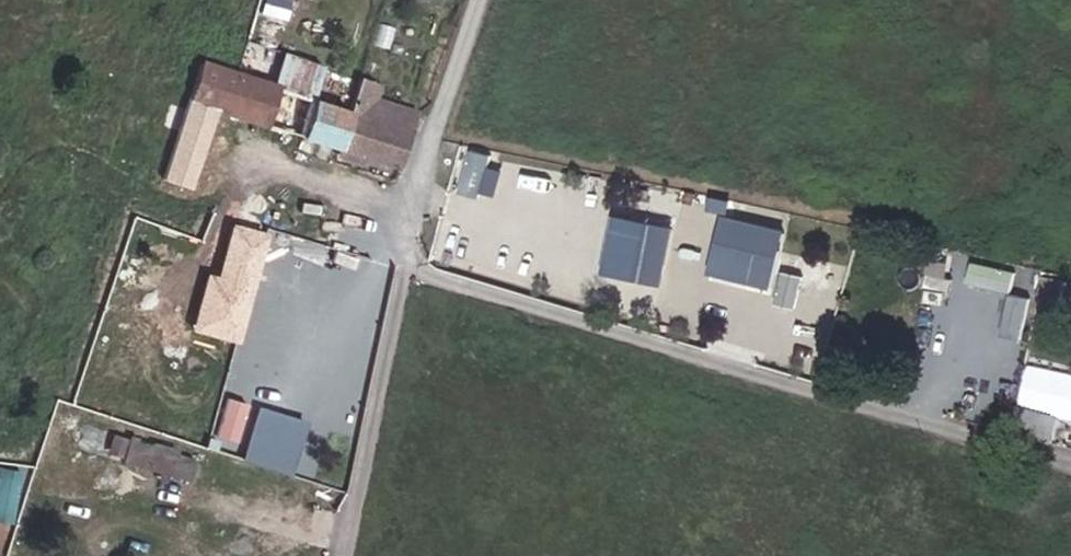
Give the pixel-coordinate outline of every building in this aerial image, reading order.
[(327,122),(314,119),(322,92),(328,92),(331,82),(301,72),(288,110),(280,108),(270,137),(317,152),(327,122)] [(328,92),(336,94),(340,84),(331,82),(328,92)] [(230,125),(270,137),(280,108),(213,84),(203,116),(230,125)] [(327,122),(362,133),(373,95),(340,84),(336,94),(327,122)] [(314,119),(327,122),(336,94),(328,92),(322,92),(314,119)] [(419,184),(434,129),(386,113),(388,99),(373,95),(362,133),(354,163),(419,184)] [(176,199),(202,206),(230,125),(203,116),(176,199)] [(317,152),(354,163),(362,133),(327,122),(317,152)] [(473,147),(461,189),(484,195),(495,154),(473,147)] [(645,279),(656,221),(618,214),(606,272),(645,279)] [(754,282),(763,227),(722,221),(713,275),(754,282)] [(247,267),(278,276),(288,244),(258,234),(247,267)] [(976,262),(972,282),(1015,290),(1019,270),(976,262)] [(1011,292),(1004,333),(1027,337),(1034,296),(1011,292)] [(1032,359),(1021,403),(1070,416),(1070,370),(1032,359)] [(227,395),(218,433),(240,438),(249,400),(227,395)] [(296,472),(309,417),(258,405),(245,460),(296,472)] [(1017,432),(1055,442),(1061,416),(1023,407),(1017,432)] [(109,464),(188,490),(196,465),(117,440),(109,464)]
